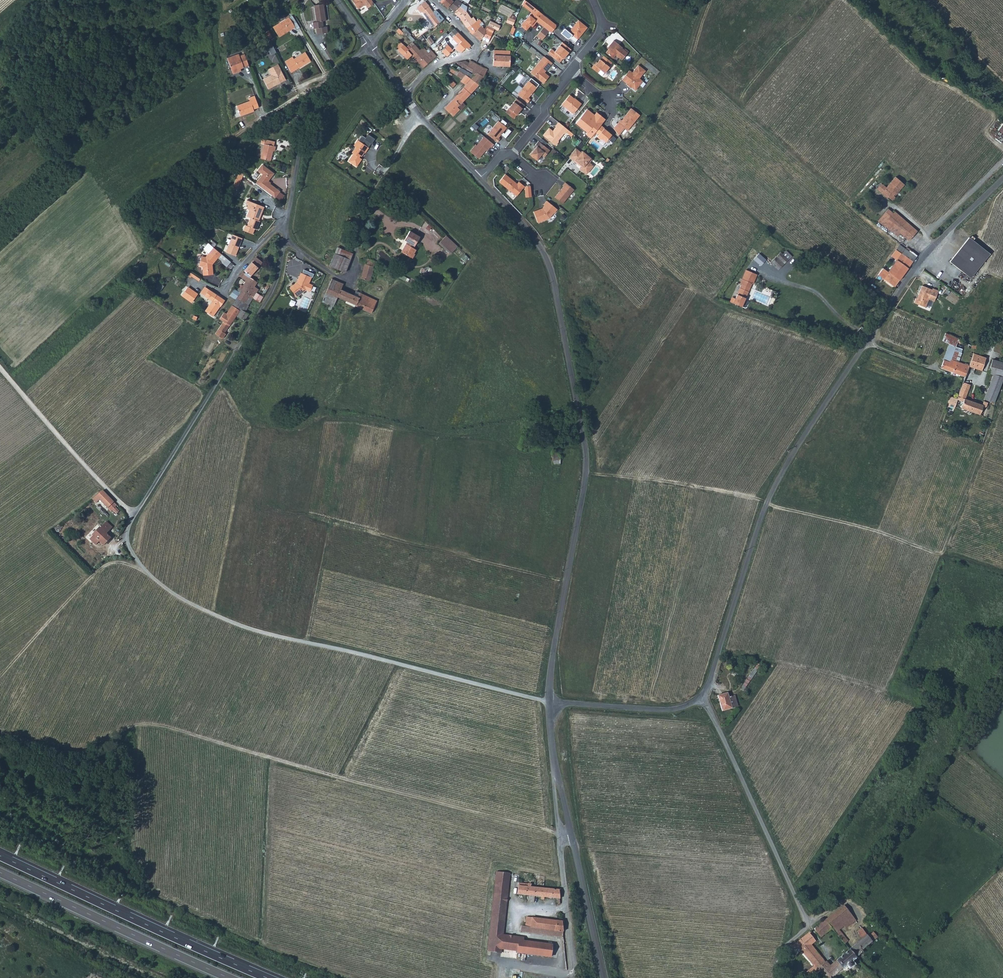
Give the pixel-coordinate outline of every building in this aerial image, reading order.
[(368,0),(353,0),(352,1),(354,2),(359,10),(365,5),(368,8),(372,6),(368,0)] [(448,8),(454,12),(462,3),(457,0),(455,0),(448,8)] [(425,1),(416,9),(420,13),(421,12),(433,28),(443,18),(439,14),(438,14),(436,16),(425,1)] [(462,3),(454,12),(454,13),(458,17),(466,6),(465,5),(462,3)] [(317,23),(313,24),(314,30),(324,28),(323,22),(327,21),(324,5),(314,7),(317,23)] [(549,32),(555,24),(532,7),(519,25),(525,30),(529,25),(531,27),(535,22),(541,26),(534,35),(540,40),(547,31),(549,32)] [(466,13),(459,17),(467,28),(474,24),(466,13)] [(511,24),(514,19),(507,16),(505,21),(511,24)] [(285,18),(269,29),(276,39),(292,28),(285,18)] [(569,33),(577,39),(586,26),(576,19),(567,32),(561,28),(558,33),(566,38),(569,33)] [(474,24),(467,28),(467,29),(471,34),(476,39),(480,42),(481,39),(482,37),(485,30),(481,27),(480,27),(478,25),(480,24),(478,21),(474,24)] [(489,26),(488,25),(485,30),(482,37),(489,40),(494,29),(489,26)] [(458,33),(455,30),(448,35),(452,39),(458,33)] [(465,40),(458,33),(452,39),(457,45),(465,40)] [(442,52),(447,56),(453,51),(447,44),(444,39),(443,40),(442,39),(438,44),(441,50),(442,52)] [(454,49),(460,52),(465,47),(467,48),(470,45),(465,40),(457,45),(454,49)] [(546,53),(559,62),(569,48),(560,41),(553,51),(549,48),(546,53)] [(611,48),(606,53),(614,59),(616,56),(622,60),(628,53),(622,48),(623,48),(614,41),(609,47),(611,48)] [(420,50),(412,42),(409,45),(409,46),(411,48),(408,51),(412,55),(423,68),(436,56),(431,51),(429,53),(424,47),(420,50)] [(398,51),(407,60),(412,55),(408,51),(406,48),(403,45),(398,50),(398,51)] [(274,53),(270,47),(266,49),(270,56),(274,53)] [(298,69),(309,61),(303,53),(292,60),(291,59),(288,61),(294,70),(297,67),(298,69)] [(509,55),(493,55),(493,65),(509,66),(509,55)] [(596,72),(598,69),(603,72),(611,61),(602,55),(599,59),(597,57),(590,68),(596,72)] [(226,61),(233,77),(238,74),(240,71),(248,67),(243,56),(238,58),(237,56),(226,61)] [(543,56),(541,59),(549,66),(552,63),(543,56)] [(541,59),(530,73),(543,83),(546,80),(549,76),(544,73),(543,72),(545,68),(546,69),(549,66),(541,59)] [(473,76),(471,80),(478,86),(485,78),(487,73),(488,70),(478,65),(471,60),(469,64),(465,69),(467,70),(475,73),(473,76)] [(271,77),(263,81),(269,91),(280,83),(277,77),(282,74),(277,65),(267,71),(271,77)] [(630,71),(622,80),(625,82),(627,84),(627,85),(630,87),(631,87),(632,88),(636,91),(644,82),(640,79),(646,71),(639,65),(633,73),(630,71)] [(452,69),(446,68),(461,79),(461,81),(466,85),(456,97),(447,106),(454,113),(456,111),(455,110),(469,95),(478,86),(471,80),(459,71),(458,72),(453,69),(452,69)] [(460,68),(459,71),(471,80),(473,76),(464,71),(461,69),(460,68)] [(282,74),(277,77),(280,83),(286,80),(282,74)] [(528,98),(537,88),(528,81),(517,95),(528,103),(529,101),(530,100),(528,98)] [(261,107),(256,96),(250,98),(251,101),(239,107),(243,117),(256,111),(256,109),(261,107)] [(579,102),(571,96),(562,105),(574,114),(582,104),(581,103),(579,102)] [(517,99),(506,113),(514,119),(519,112),(520,113),(521,111),(523,109),(522,108),(525,105),(517,99)] [(447,106),(445,108),(452,115),(454,113),(447,106)] [(602,126),(606,120),(603,117),(600,115),(597,119),(594,117),(595,115),(588,109),(576,124),(588,133),(587,135),(591,138),(596,132),(602,126)] [(620,122),(618,123),(628,131),(641,115),(632,109),(622,121),(621,120),(620,122)] [(499,121),(488,135),(498,143),(499,141),(500,140),(499,138),(507,128),(499,121)] [(569,130),(559,123),(558,125),(556,127),(557,127),(553,131),(550,128),(544,135),(556,146),(559,142),(559,140),(565,134),(566,134),(571,138),(574,134),(569,130)] [(605,128),(602,126),(596,132),(599,135),(598,137),(601,140),(602,139),(606,143),(609,139),(610,140),(613,136),(608,131),(605,128)] [(494,145),(484,137),(477,146),(476,145),(470,152),(479,159),(486,150),(487,151),(489,149),(490,147),(491,148),(494,145)] [(366,152),(370,146),(359,138),(355,144),(357,145),(353,151),(355,152),(349,159),(358,165),(363,157),(362,157),(365,151),(366,152)] [(264,144),(261,158),(264,159),(270,160),(273,151),(274,151),(275,146),(274,146),(275,142),(262,139),(261,143),(264,144)] [(550,151),(539,141),(536,145),(534,148),(535,149),(530,155),(537,161),(542,155),(545,157),(550,151)] [(582,153),(576,149),(570,157),(572,159),(575,162),(576,161),(583,166),(582,167),(581,168),(581,170),(586,174),(588,174),(593,168),(587,163),(591,158),(583,152),(582,153)] [(256,182),(264,189),(271,195),(276,188),(267,181),(274,173),(272,171),(262,164),(258,169),(263,173),(256,182)] [(243,173),(239,170),(238,172),(234,182),(232,187),(237,189),(243,173)] [(499,182),(500,184),(516,198),(523,189),(522,188),(524,186),(522,184),(519,182),(518,184),(506,175),(499,182)] [(878,186),(886,194),(888,192),(890,194),(889,195),(893,198),(896,195),(895,195),(894,194),(900,188),(901,189),(906,183),(897,175),(888,185),(883,181),(878,186)] [(564,187),(555,198),(563,204),(575,190),(566,183),(565,184),(563,186),(564,187)] [(248,225),(250,226),(258,204),(250,201),(247,208),(250,209),(247,216),(251,217),(248,225)] [(558,210),(548,201),(546,203),(544,205),(545,206),(543,209),(534,212),(538,223),(550,218),(554,213),(555,214),(558,210)] [(258,204),(250,226),(257,229),(260,221),(259,220),(264,207),(258,204)] [(881,215),(901,230),(905,233),(908,229),(911,226),(916,230),(918,227),(894,209),(892,210),(887,207),(881,215)] [(878,219),(897,234),(901,230),(881,215),(878,219)] [(910,237),(916,230),(911,226),(908,229),(905,233),(910,237)] [(410,232),(407,237),(405,241),(408,242),(403,253),(411,257),(413,253),(415,254),(417,250),(414,248),(420,237),(410,232)] [(226,251),(236,255),(243,237),(233,233),(226,251)] [(447,235),(440,243),(451,254),(459,246),(447,235)] [(969,238),(949,262),(950,263),(965,275),(984,251),(969,238)] [(405,241),(399,250),(401,252),(407,242),(405,241)] [(211,250),(215,246),(210,242),(206,245),(211,250)] [(904,248),(899,244),(895,250),(901,254),(912,261),(916,256),(908,251),(909,249),(906,246),(904,248)] [(219,249),(215,246),(211,250),(207,255),(203,254),(200,264),(203,265),(204,273),(214,273),(213,262),(219,256),(222,252),(219,249)] [(784,248),(781,251),(789,259),(792,255),(784,248)] [(754,249),(748,254),(761,265),(766,259),(754,249)] [(789,259),(781,251),(771,262),(779,270),(789,259)] [(984,251),(965,275),(970,279),(989,255),(984,251)] [(229,258),(222,252),(219,256),(222,259),(223,262),(227,265),(231,261),(229,258)] [(330,266),(336,269),(345,272),(351,259),(335,253),(330,266)] [(888,272),(899,280),(912,261),(901,254),(888,272)] [(253,298),(260,303),(264,297),(263,297),(257,293),(259,289),(255,287),(258,282),(250,277),(263,262),(257,257),(256,257),(246,270),(245,271),(246,272),(245,273),(244,272),(243,272),(241,275),(243,276),(242,278),(246,281),(246,282),(243,286),(244,286),(243,289),(242,291),(253,298)] [(375,261),(366,258),(360,278),(369,281),(374,266),(375,261)] [(882,268),(877,275),(883,279),(894,287),(899,280),(888,272),(882,268)] [(753,284),(758,274),(747,269),(741,283),(742,284),(734,303),(742,306),(746,297),(752,283),(753,284)] [(191,273),(189,276),(199,281),(201,278),(191,273)] [(298,281),(306,287),(311,277),(301,273),(298,280),(299,280),(298,281)] [(332,279),(323,299),(322,301),(332,306),(334,303),(337,297),(355,305),(354,306),(371,313),(377,301),(359,293),(357,297),(354,296),(341,290),(343,284),(332,279)] [(306,287),(298,281),(289,288),(296,297),(305,290),(306,287)] [(174,298),(181,290),(171,282),(164,290),(174,298)] [(161,283),(157,290),(161,292),(165,285),(161,283)] [(915,299),(913,303),(924,307),(927,299),(933,302),(937,291),(932,289),(931,290),(921,286),(917,295),(918,295),(917,298),(915,299)] [(182,296),(192,303),(199,294),(189,287),(182,296)] [(234,289),(230,296),(236,299),(240,293),(237,291),(234,289)] [(225,300),(209,290),(205,296),(212,301),(205,311),(213,317),(220,307),(221,307),(225,300)] [(241,309),(245,312),(249,307),(248,306),(253,298),(242,291),(241,293),(240,293),(236,299),(232,306),(240,310),(241,309)] [(220,311),(217,316),(223,319),(214,333),(222,338),(225,333),(236,315),(245,321),(249,314),(245,312),(241,309),(240,310),(232,306),(227,315),(220,311)] [(951,346),(954,338),(945,334),(942,342),(948,345),(943,361),(944,361),(941,369),(965,377),(969,367),(967,366),(951,360),(956,348),(951,346)] [(982,371),(986,358),(974,354),(972,358),(969,367),(982,371)] [(984,400),(994,403),(1002,378),(1002,363),(993,360),(988,374),(993,376),(984,400)] [(958,396),(957,399),(957,401),(963,403),(961,408),(980,415),(982,408),(986,407),(987,403),(984,402),(982,405),(964,399),(969,387),(962,384),(959,392),(958,396)] [(950,397),(948,403),(949,403),(955,405),(957,401),(957,399),(950,397)] [(521,448),(529,449),(532,439),(524,435),(524,436),(521,448)] [(553,452),(553,455),(553,464),(561,464),(561,455),(559,455),(559,452),(553,452)] [(117,505),(114,502),(108,508),(110,511),(112,510),(116,513),(119,510),(115,507),(117,505)] [(109,530),(105,526),(102,529),(101,529),(94,537),(91,541),(95,545),(98,542),(103,546),(110,538),(106,533),(109,530)] [(757,660),(741,686),(744,688),(753,674),(760,662),(757,660)] [(729,691),(719,694),(724,709),(734,705),(730,695),(729,691)] [(730,695),(734,705),(739,703),(736,693),(730,695)] [(496,871),(488,950),(498,951),(498,952),(502,953),(502,948),(509,949),(517,950),(517,952),(542,955),(551,956),(552,943),(524,940),(525,937),(503,934),(509,873),(496,871)] [(523,882),(519,882),(518,893),(526,894),(526,886),(523,886),(523,882)] [(526,886),(526,894),(534,895),(535,887),(531,886),(531,883),(523,882),(523,886),(526,886)] [(560,897),(559,889),(535,887),(534,895),(560,897)] [(828,917),(824,919),(832,928),(841,938),(845,943),(849,940),(839,929),(844,925),(845,927),(855,920),(844,905),(828,917)] [(521,931),(552,935),(553,919),(527,916),(525,925),(521,925),(521,931)] [(554,935),(563,936),(562,920),(555,919),(554,930),(555,930),(554,935)] [(824,919),(814,928),(821,936),(830,930),(832,928),(824,919)] [(862,938),(850,948),(856,956),(863,951),(862,949),(878,936),(874,931),(868,935),(867,934),(862,927),(857,930),(862,938)] [(809,932),(795,943),(799,947),(817,968),(827,960),(824,957),(823,959),(821,957),(820,955),(818,951),(815,948),(817,946),(814,942),(816,941),(810,933),(809,932)] [(850,948),(830,964),(837,972),(847,964),(847,965),(848,966),(849,967),(850,967),(851,967),(852,966),(853,965),(853,964),(853,963),(853,962),(852,961),(851,961),(851,960),(856,956),(850,948)] [(817,968),(819,971),(825,977),(830,977),(837,972),(830,964),(827,960),(817,968)]
